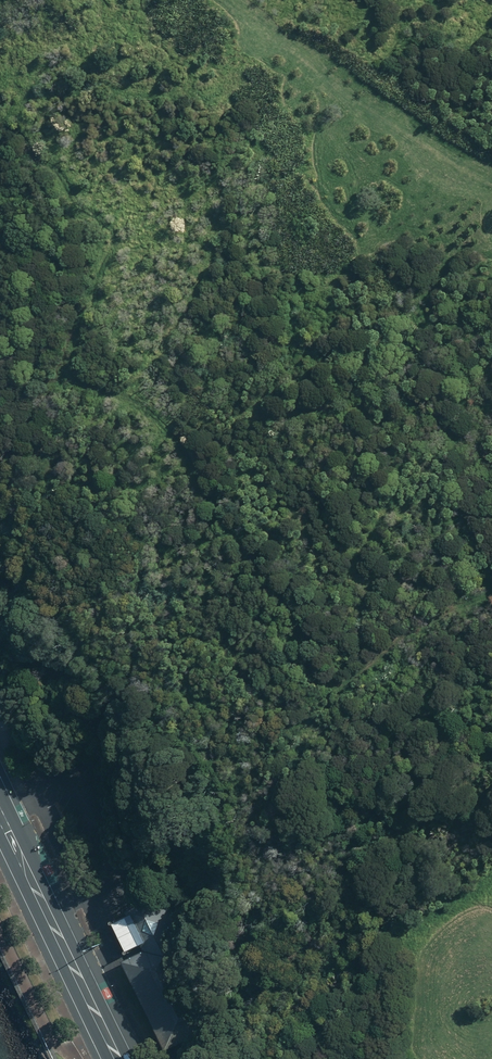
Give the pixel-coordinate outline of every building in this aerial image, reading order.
[(148,954),(123,966),(168,1057),(232,1025),(168,896),(129,916),(148,954)]
